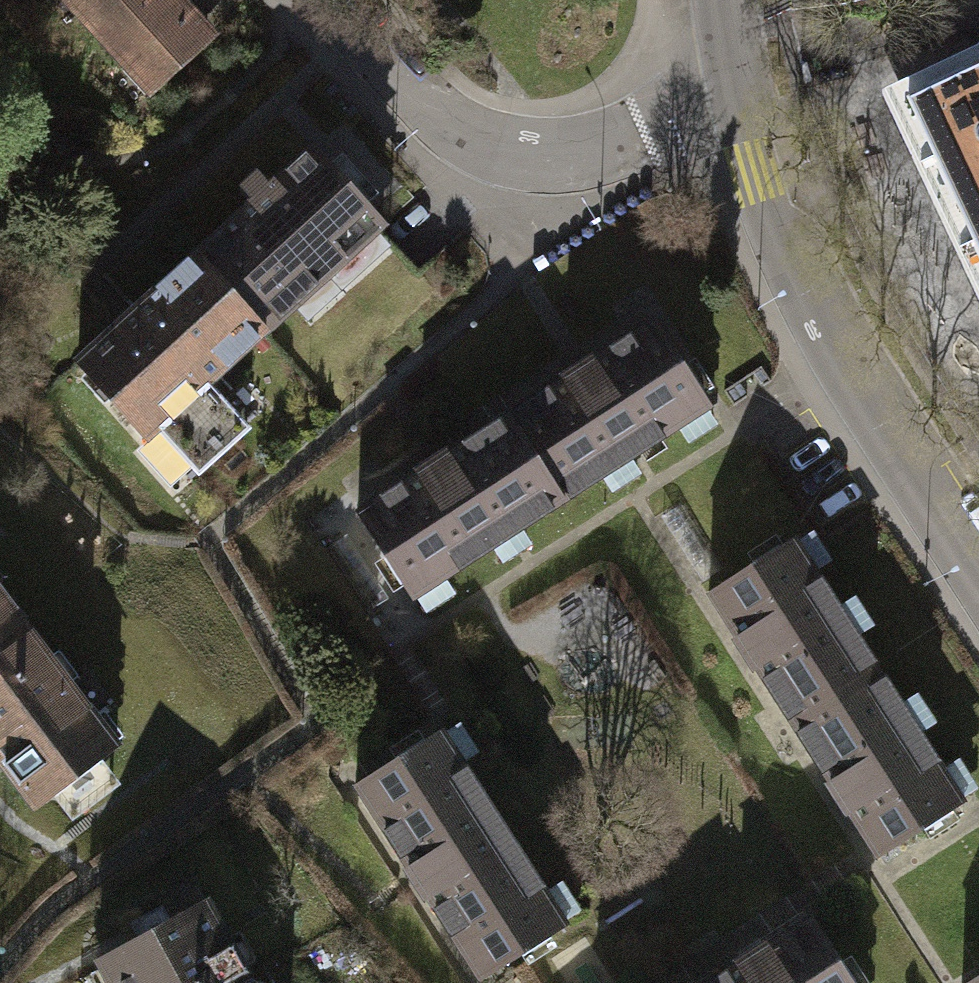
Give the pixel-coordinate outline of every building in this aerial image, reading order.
[(152,89),(204,42),(165,0),(71,0),(152,89)] [(204,42),(215,32),(185,0),(165,0),(204,42)] [(978,235),(978,48),(898,86),(898,87),(890,91),(905,124),(914,120),(930,156),(922,160),(945,209),(954,205),(970,240),(978,235)] [(308,152),(193,257),(261,331),(376,226),(308,152)] [(970,240),(961,244),(978,281),(978,235),(970,240)] [(146,437),(155,428),(204,384),(261,331),(193,257),(126,318),(77,363),(146,437)] [(647,320),(499,415),(555,502),(703,407),(647,320)] [(246,429),(204,384),(155,428),(197,474),(246,429)] [(499,415),(348,511),(403,598),(555,502),(499,415)] [(787,537),(701,592),(786,723),(872,668),(787,537)] [(14,621),(0,603),(0,632),(14,621)] [(0,632),(0,770),(28,806),(108,746),(14,621),(0,632)] [(872,668),(786,723),(870,853),(956,798),(872,668)] [(432,730),(347,785),(472,976),(557,921),(432,730)] [(106,982),(226,982),(252,968),(205,886),(88,953),(106,982)] [(696,982),(848,982),(804,915),(696,982)] [(252,968),(226,982),(261,982),(252,968)] [(955,982),(978,982),(978,968),(955,982)]
